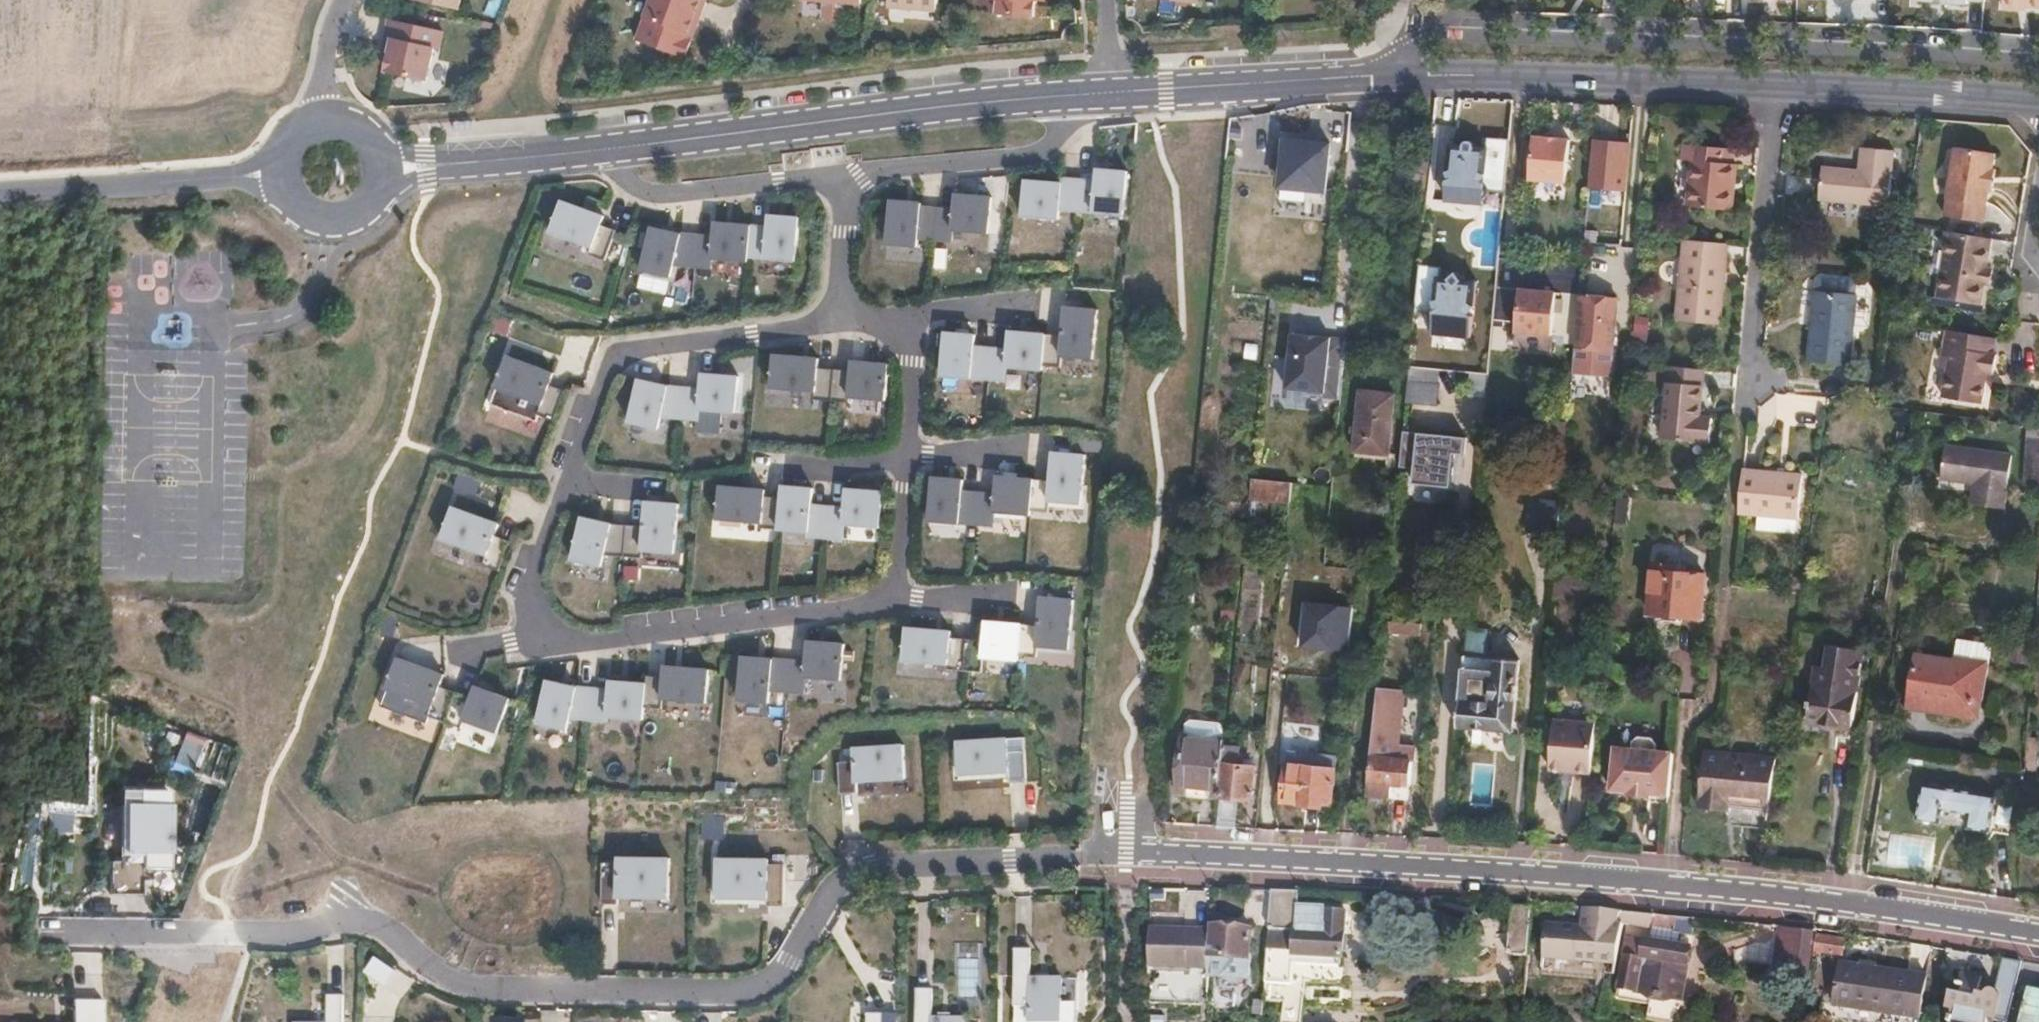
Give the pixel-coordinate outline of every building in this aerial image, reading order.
[(688,61),(701,28),(696,26),(699,18),(703,20),(710,3),(702,0),(657,0),(641,44),(688,61)] [(940,0),(891,0),(891,8),(939,11),(940,0)] [(995,1),(1002,1),(1001,15),(1037,18),(1038,2),(1038,0),(995,0),(995,1)] [(440,51),(444,33),(390,20),(385,43),(392,45),(390,55),(386,73),(427,82),(435,50),(440,51)] [(390,55),(392,45),(385,43),(383,54),(390,55)] [(1340,139),(1288,133),(1282,183),(1334,189),(1340,139)] [(1488,200),(1489,191),(1504,192),(1509,140),(1487,138),(1485,160),(1451,157),(1444,213),(1482,216),(1482,211),(1487,206),(1488,200)] [(1532,138),(1528,180),(1565,184),(1569,141),(1532,138)] [(1627,190),(1631,142),(1592,139),(1588,187),(1627,190)] [(1687,205),(1731,209),(1736,163),(1729,162),(1730,147),(1684,143),(1681,160),(1691,161),(1687,205)] [(1945,215),(1984,222),(1989,191),(1993,191),(1997,168),(1992,167),(1996,149),(1956,143),(1945,215)] [(1816,219),(1887,226),(1892,170),(1859,166),(1856,191),(1821,187),(1816,219)] [(1098,182),(1082,181),(1079,212),(1126,216),(1130,172),(1099,170),(1098,182)] [(1079,212),(1082,181),(1064,179),(1064,184),(1028,181),(1025,217),(1062,220),(1062,211),(1079,212)] [(940,210),(938,241),(955,243),(956,232),(992,234),(995,199),(958,196),(957,211),(940,210)] [(607,261),(618,231),(603,226),(606,217),(564,201),(552,232),(594,248),(591,255),(607,261)] [(938,241),(940,210),(923,208),(924,204),(893,201),(890,245),(920,248),(921,240),(938,241)] [(770,228),(753,227),(751,258),(798,262),(801,219),(770,216),(770,228)] [(715,238),(698,237),(696,268),(713,270),(714,260),(750,263),(751,258),(753,227),(716,223),(715,238)] [(696,268),(698,237),(683,235),(654,228),(644,271),(673,278),(676,266),(696,268)] [(1992,240),(1945,232),(1943,250),(1946,250),(1938,298),(1981,306),(1985,286),(1992,288),(1994,270),(1988,268),(1992,240)] [(1728,245),(1685,241),(1678,320),(1721,325),(1728,245)] [(1816,292),(1857,296),(1858,283),(1854,278),(1822,275),(1818,278),(1816,292)] [(1440,279),(1419,277),(1413,334),(1426,335),(1432,346),(1470,350),(1472,328),(1468,325),(1473,317),(1475,293),(1460,292),(1456,297),(1450,290),(1439,290),(1440,279)] [(1556,292),(1519,290),(1516,333),(1553,335),(1556,292)] [(1808,363),(1851,367),(1857,296),(1816,292),(1808,363)] [(1618,299),(1579,296),(1571,376),(1611,379),(1618,299)] [(1064,337),(1047,336),(1045,367),(1062,368),(1063,358),(1095,361),(1099,311),(1066,308),(1064,337)] [(1989,356),(1993,339),(1948,331),(1942,357),(1950,359),(1943,399),(1979,404),(1983,376),(1990,377),(1994,358),(1989,356)] [(1009,351),(992,349),(990,381),(1007,383),(1008,368),(1044,372),(1045,367),(1047,336),(1011,332),(1009,351)] [(990,381),(992,349),(976,348),(977,336),(946,334),(943,377),(990,381)] [(1341,400),(1347,340),(1332,339),(1332,341),(1320,340),(1320,338),(1293,335),(1288,390),(1327,394),(1326,398),(1341,400)] [(551,372),(505,356),(494,387),(539,403),(535,414),(552,420),(562,390),(547,385),(551,372)] [(1275,356),(1273,388),(1287,388),(1289,357),(1275,356)] [(820,361),(775,358),(772,390),(816,394),(816,402),(833,403),(836,372),(819,370),(820,361)] [(852,373),(836,372),(833,403),(851,405),(851,400),(887,403),(890,367),(853,363),(852,373)] [(1442,371),(1410,368),(1406,405),(1438,409),(1442,371)] [(1704,371),(1670,368),(1663,440),(1711,446),(1715,420),(1700,418),(1704,371)] [(702,390),(685,389),(683,420),(700,422),(701,411),(737,414),(740,378),(703,375),(702,390)] [(683,420),(685,389),(670,388),(641,377),(626,418),(659,430),(663,419),(683,420)] [(1363,392),(1357,452),(1388,455),(1395,395),(1363,392)] [(2028,427),(2024,487),(2038,488),(2038,429),(2028,427)] [(1465,441),(1403,435),(1401,452),(1400,471),(1414,472),(1412,487),(1450,491),(1453,458),(1463,459),(1465,441)] [(1972,505),(2006,510),(2014,457),(1947,446),(1941,478),(1976,483),(1972,505)] [(1055,482),(1035,481),(1033,512),(1053,514),(1054,503),(1086,506),(1090,457),(1057,454),(1055,482)] [(459,471),(454,488),(477,494),(482,477),(459,471)] [(997,473),(968,471),(967,488),(997,489),(997,473)] [(1806,478),(1746,472),(1742,517),(1762,519),(1760,532),(1799,536),(1806,478)] [(997,496),(981,495),(978,526),(995,527),(997,514),(1033,517),(1033,512),(1035,481),(999,477),(997,496)] [(978,526),(981,495),(964,493),(965,481),(934,479),(931,522),(978,526)] [(1252,499),(1290,504),(1292,483),(1254,479),(1252,499)] [(1237,494),(1249,495),(1250,484),(1237,483),(1237,494)] [(815,490),(784,487),(783,499),(781,531),(810,534),(810,539),(827,540),(830,508),(813,507),(815,490)] [(781,531),(783,499),(767,498),(767,491),(722,488),(719,521),(764,525),(763,530),(781,531)] [(846,510),(830,508),(827,540),(845,541),(846,526),(882,529),(885,493),(848,490),(846,510)] [(645,527),(629,526),(626,558),(644,559),(644,551),(677,554),(680,505),(647,503),(645,527)] [(481,565),(498,571),(508,541),(493,535),(497,524),(450,507),(439,539),(485,555),(481,565)] [(626,558),(629,526),(613,524),(588,515),(573,556),(602,567),(606,556),(626,558)] [(1648,615),(1702,621),(1705,578),(1700,577),(1700,574),(1689,574),(1689,576),(1675,574),(1674,568),(1653,566),(1648,615)] [(1040,627),(1023,626),(1021,657),(1039,659),(1039,648),(1072,651),(1076,602),(1042,599),(1040,627)] [(1351,649),(1354,601),(1306,599),(1303,647),(1351,649)] [(1423,625),(1385,622),(1384,629),(1422,633),(1423,625)] [(1021,657),(1023,626),(987,623),(985,643),(969,641),(966,673),(983,674),(985,659),(1021,662),(1021,657)] [(966,673),(969,641),(952,640),(953,634),(907,630),(905,663),(949,666),(949,671),(966,673)] [(1907,707),(1931,711),(1932,705),(1973,712),(1977,690),(1985,692),(1992,645),(1958,639),(1955,661),(1915,655),(1907,707)] [(807,664),(791,662),(788,694),(805,695),(807,679),(842,682),(845,646),(809,643),(807,664)] [(2009,670),(2033,674),(2035,645),(2011,644),(2009,670)] [(1831,728),(1851,731),(1865,652),(1830,646),(1827,669),(1816,668),(1808,720),(1830,724),(1831,728)] [(1463,656),(1457,726),(1512,732),(1519,662),(1463,656)] [(791,662),(744,659),(740,703),(771,705),(772,692),(788,694),(791,662)] [(446,724),(457,694),(441,689),(445,677),(399,660),(388,691),(433,707),(429,718),(446,724)] [(648,678),(648,685),(646,709),(663,711),(664,701),(708,704),(711,672),(666,668),(665,679),(648,678)] [(591,721),(594,690),(578,688),(548,682),(539,725),(569,731),(571,720),(591,721)] [(610,692),(594,690),(591,721),(609,723),(609,718),(645,721),(646,709),(648,685),(611,682),(610,692)] [(472,700),(457,694),(446,724),(462,729),(465,722),(499,734),(511,701),(476,688),(472,700)] [(1378,690),(1376,707),(1395,709),(1397,692),(1378,690)] [(1932,705),(1931,711),(1980,719),(1985,692),(1977,690),(1973,712),(1932,705)] [(1376,707),(1368,793),(1392,796),(1393,782),(1410,781),(1413,746),(1395,744),(1396,728),(1393,727),(1395,709),(1376,707)] [(1550,768),(1591,772),(1597,719),(1554,717),(1550,768)] [(1185,723),(1184,735),(1226,739),(1228,727),(1224,723),(1189,720),(1185,723)] [(173,770),(196,777),(207,738),(184,731),(173,770)] [(1179,790),(1221,794),(1226,745),(1226,739),(1184,735),(1179,790)] [(1008,741),(959,744),(961,777),(1010,774),(1010,783),(1028,782),(1025,751),(1008,741)] [(1653,799),(1671,801),(1675,757),(1659,754),(1658,746),(1650,741),(1642,741),(1636,745),(1635,753),(1617,750),(1612,793),(1630,797),(1630,801),(1653,804),(1653,799)] [(1226,745),(1221,794),(1224,795),(1224,801),(1237,803),(1237,797),(1253,798),(1256,766),(1241,765),(1242,747),(1226,745)] [(904,748),(855,750),(856,761),(839,763),(841,794),(890,791),(889,781),(906,780),(904,748)] [(1722,812),(1768,819),(1778,760),(1705,750),(1697,805),(1722,809),(1722,812)] [(1337,757),(1308,754),(1307,766),(1288,765),(1284,803),(1323,806),(1324,800),(1332,801),(1337,757)] [(1916,821),(1988,830),(1993,794),(1920,783),(1916,821)] [(175,881),(175,878),(176,787),(121,786),(121,859),(105,859),(106,914),(153,914),(154,891),(172,891),(171,881),(175,881)] [(71,832),(73,816),(50,813),(48,830),(71,832)] [(725,816),(702,816),(702,837),(725,836),(725,816)] [(619,863),(603,863),(602,906),(619,906),(619,897),(670,898),(670,859),(619,859),(619,863)] [(784,908),(786,865),(770,865),(770,860),(719,860),(719,899),(769,899),(769,907),(784,908)] [(1272,892),(1265,1007),(1283,1009),(1291,894),(1272,892)] [(1291,894),(1283,1009),(1282,1021),(1305,1021),(1309,968),(1294,968),(1293,957),(1342,958),(1344,914),(1326,912),(1326,908),(1298,907),(1299,894),(1291,894)] [(1510,956),(1529,957),(1532,908),(1513,907),(1510,956)] [(1545,960),(1617,966),(1624,924),(1621,923),(1623,912),(1584,908),(1583,922),(1548,920),(1545,960)] [(1211,930),(1211,959),(1233,960),(1253,961),(1254,929),(1212,926),(1211,930)] [(1772,968),(1809,973),(1816,930),(1779,927),(1772,968)] [(1150,969),(1211,969),(1211,959),(1211,930),(1150,929),(1150,969)] [(1621,990),(1681,1003),(1690,947),(1630,937),(1621,990)] [(1815,952),(1843,956),(1844,941),(1817,938),(1815,952)] [(1033,951),(1017,951),(1017,1009),(1033,1009),(1033,1021),(1065,1021),(1065,982),(1033,981),(1033,951)] [(367,975),(388,983),(395,967),(374,958),(367,975)] [(979,997),(981,959),(960,958),(959,996),(979,997)] [(1233,960),(1211,959),(1211,969),(1210,977),(1252,980),(1253,961),(1233,960)] [(1998,989),(2001,991),(2001,997),(1997,1021),(2010,1021),(2023,963),(2004,960),(1998,989)] [(1832,1009),(1915,1020),(1921,978),(1837,965),(1832,1009)] [(1203,1000),(1204,971),(1155,969),(1154,999),(1203,1000)] [(1086,976),(1069,976),(1070,999),(1087,998),(1086,976)] [(2001,997),(2001,991),(1998,989),(1997,988),(1993,988),(1987,992),(1985,1001),(1977,999),(1980,982),(1959,978),(1957,992),(1962,993),(1961,1001),(1948,998),(1944,1015),(1950,1016),(1949,1021),(1997,1021),(2001,997)] [(1680,1012),(1681,1003),(1621,990),(1619,1001),(1680,1012)] [(919,991),(918,1021),(966,1021),(934,1021),(935,992),(919,991)] [(2029,991),(2022,1021),(2038,1021),(2038,993),(2029,991)] [(329,998),(329,1021),(345,1021),(346,998),(329,998)] [(71,1002),(71,1021),(102,1021),(102,1002),(71,1002)]
